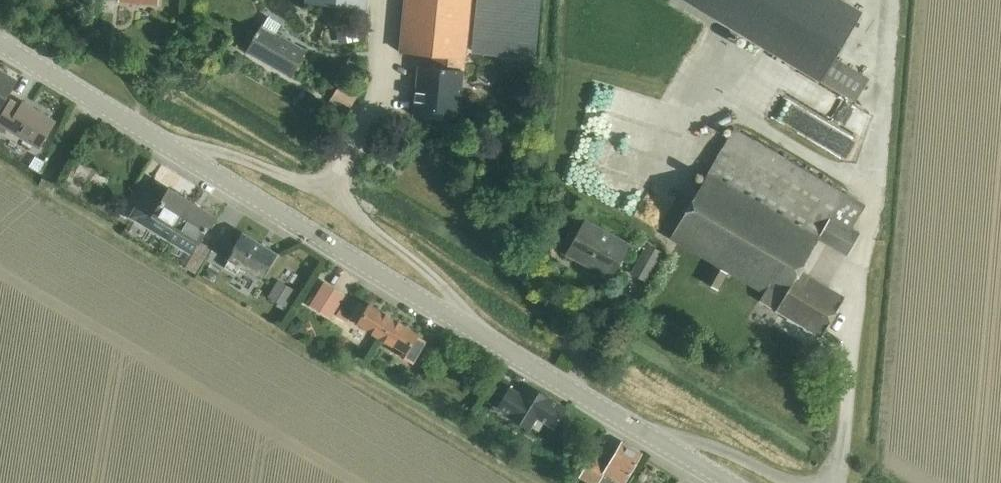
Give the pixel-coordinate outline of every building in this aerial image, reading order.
[(366,0),(307,0),(306,3),(365,9),(366,0)] [(432,54),(431,67),(419,66),(414,115),(458,120),(463,70),(464,57),(465,58),(466,46),(507,50),(508,38),(468,34),(471,0),(405,0),(400,51),(432,54)] [(820,80),(835,56),(862,12),(842,0),(680,0),(820,80)] [(357,24),(344,27),(347,43),(360,40),(357,24)] [(290,77),(306,50),(262,25),(247,53),(290,77)] [(835,56),(820,80),(855,101),(869,77),(835,56)] [(14,88),(18,82),(16,81),(2,72),(1,75),(0,75),(0,112),(14,88)] [(339,85),(329,101),(347,113),(357,97),(339,85)] [(0,118),(0,130),(3,131),(5,127),(40,148),(44,141),(56,121),(23,102),(22,104),(11,98),(1,115),(0,118)] [(765,292),(760,301),(819,335),(843,294),(799,269),(817,237),(847,254),(860,233),(851,228),(865,203),(735,128),(671,238),(714,263),(704,281),(718,289),(728,271),(765,292)] [(145,190),(129,218),(168,242),(169,242),(177,230),(176,229),(192,202),(170,188),(162,201),(145,190)] [(169,242),(168,242),(187,253),(191,255),(198,243),(204,234),(215,215),(192,202),(176,229),(177,230),(169,242)] [(568,255),(610,278),(630,243),(588,219),(568,255)] [(226,264),(247,278),(248,276),(259,282),(277,253),(243,233),(233,250),(226,264)] [(645,280),(661,252),(648,244),(631,272),(645,280)] [(190,258),(184,269),(194,275),(200,264),(190,258)] [(278,279),(268,296),(286,306),(296,289),(278,279)] [(324,281),(311,301),(308,305),(331,319),(346,294),(324,281)] [(399,349),(398,352),(397,353),(413,362),(426,342),(416,336),(417,335),(369,306),(367,309),(359,304),(350,318),(358,322),(357,323),(399,349)] [(499,405),(497,409),(499,410),(511,416),(509,419),(510,419),(530,431),(532,427),(539,431),(544,422),(544,423),(553,428),(565,408),(566,406),(550,397),(530,385),(524,395),(510,386),(499,405)] [(614,479),(621,482),(624,482),(640,451),(621,442),(610,465),(593,456),(581,479),(589,482),(612,482),(614,479)]
